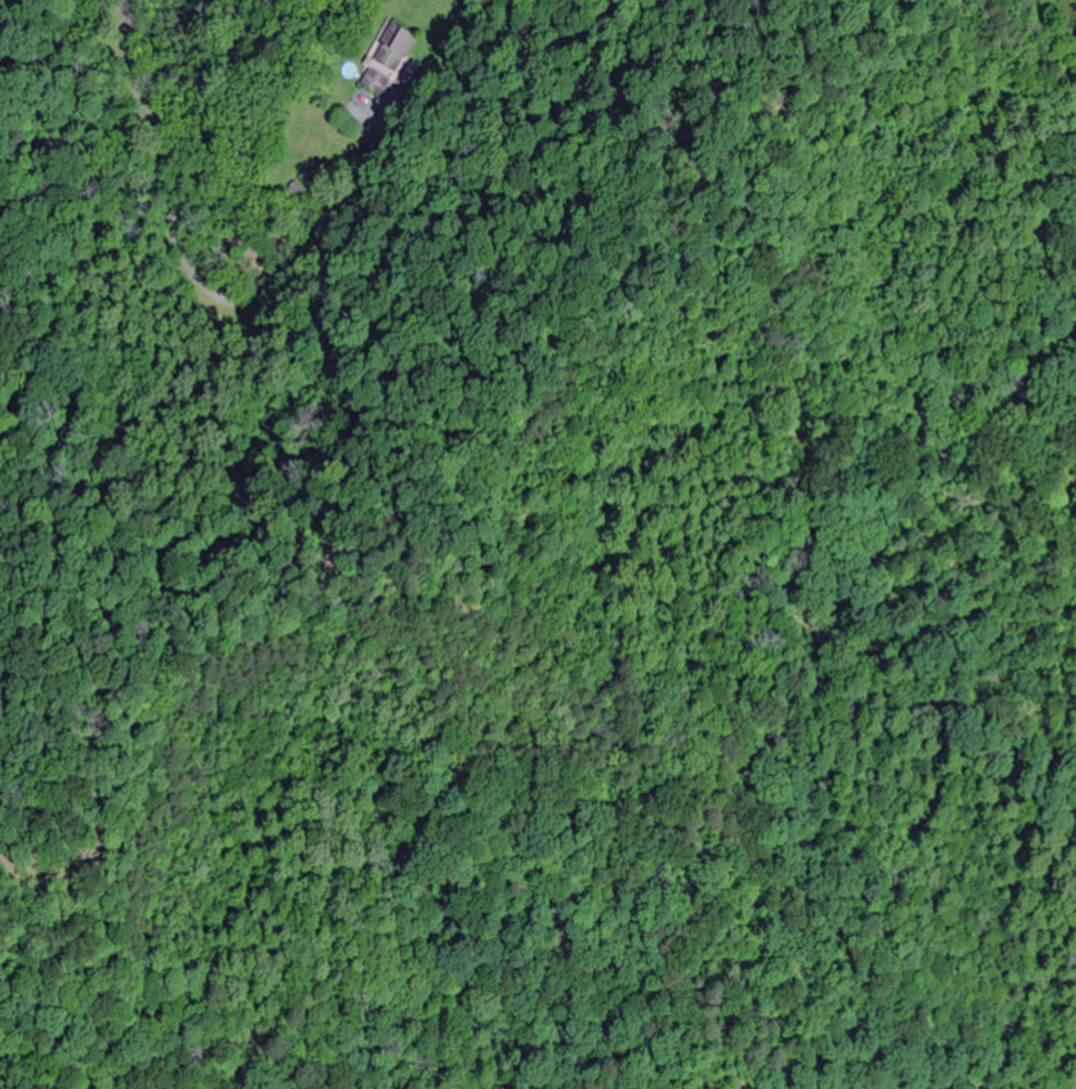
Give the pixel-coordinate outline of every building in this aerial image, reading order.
[(398,74),(423,37),(399,21),(374,59),(398,74)] [(381,95),(393,80),(375,67),(364,81),(381,95)]
